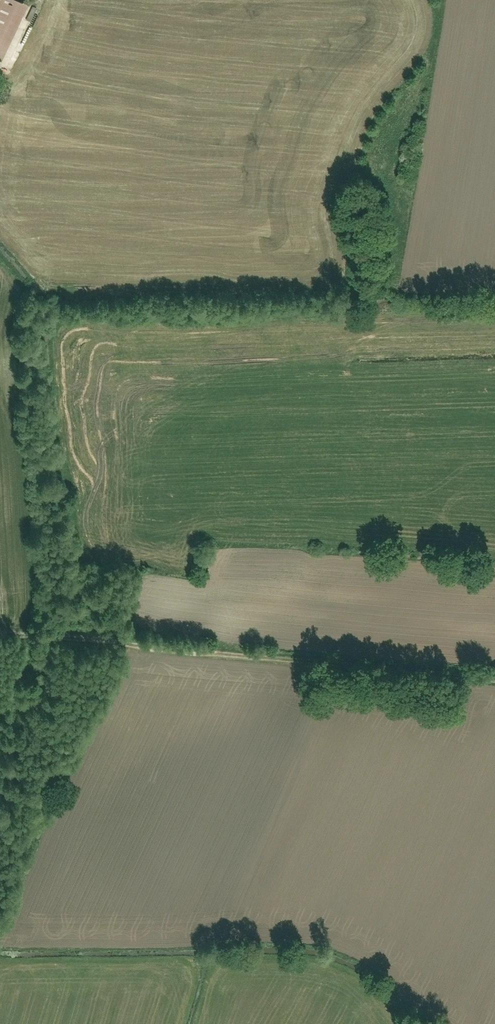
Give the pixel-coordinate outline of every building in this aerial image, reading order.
[(2,63),(28,7),(12,0),(0,0),(0,62),(2,63)]
